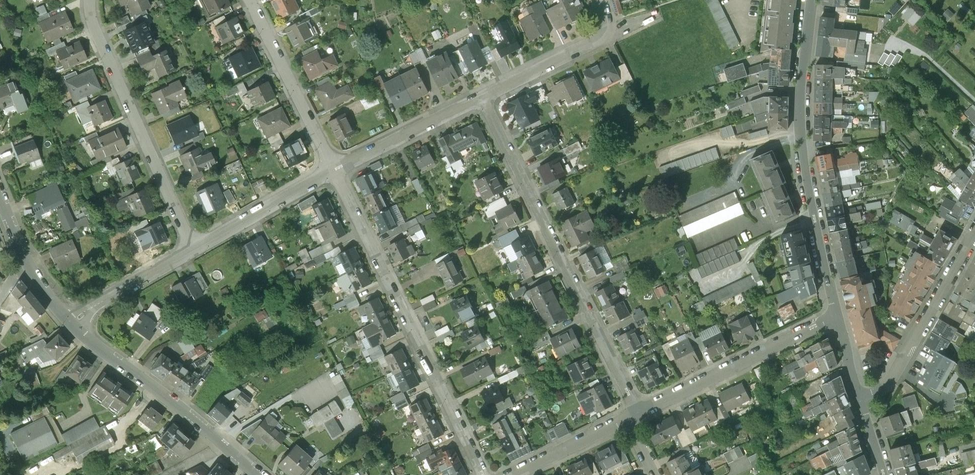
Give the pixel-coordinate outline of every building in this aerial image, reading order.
[(133,14),(149,7),(146,0),(127,0),(133,14)] [(206,6),(204,7),(208,16),(230,6),(227,0),(203,0),(206,6)] [(272,1),(281,18),(298,10),(293,0),(275,0),(272,1)] [(563,3),(556,7),(560,16),(561,15),(565,24),(572,21),(573,24),(580,20),(579,18),(586,14),(582,6),(584,5),(581,0),(562,0),(563,3)] [(706,1),(716,22),(727,17),(719,0),(708,0),(706,1)] [(767,13),(792,16),(793,9),(795,9),(796,0),(769,0),(767,13)] [(547,11),(542,1),(538,3),(543,14),(548,12),(547,11)] [(538,3),(528,7),(532,15),(521,20),(531,41),(542,36),(543,37),(552,32),(543,14),(538,3)] [(901,12),(914,24),(922,16),(908,4),(901,12)] [(318,6),(300,15),(302,21),(308,18),(320,12),(318,6)] [(556,7),(547,11),(548,12),(556,30),(566,25),(565,24),(561,15),(560,16),(556,7)] [(50,19),(39,24),(40,26),(43,25),(50,41),(73,30),(65,12),(50,19)] [(48,13),(37,18),(39,24),(50,19),(48,13)] [(792,16),(767,13),(763,52),(772,49),(788,49),(789,42),(791,42),(793,23),(791,23),(792,16)] [(146,15),(131,22),(134,28),(141,25),(149,21),(146,15)] [(127,16),(114,22),(116,28),(130,22),(127,16)] [(223,16),(213,21),(216,27),(227,22),(223,16)] [(227,22),(216,27),(224,43),(244,33),(236,17),(227,22)] [(727,17),(716,22),(729,49),(740,44),(727,17)] [(857,31),(833,29),(834,18),(821,17),(818,36),(857,40),(857,32),(857,31)] [(302,21),(286,29),(296,48),(317,38),(308,18),(302,21)] [(521,48),(507,21),(496,27),(505,45),(498,48),(503,57),(521,48)] [(134,28),(124,32),(133,52),(147,45),(150,44),(141,25),(134,28)] [(245,36),(234,41),(237,47),(248,41),(245,36)] [(857,40),(818,36),(816,55),(832,57),(833,45),(846,47),(846,52),(855,53),(857,40)] [(864,40),(857,40),(855,53),(866,54),(867,48),(864,47),(864,40)] [(63,41),(45,49),(48,56),(57,52),(66,47),(63,41)] [(476,41),(460,49),(471,71),(488,63),(476,41)] [(66,47),(57,52),(64,68),(86,59),(78,42),(66,47)] [(147,45),(133,52),(136,57),(149,51),(147,45)] [(313,46),(303,51),(306,57),(316,52),(313,46)] [(251,47),(229,57),(239,77),(260,67),(251,47)] [(471,71),(460,49),(454,52),(465,75),(471,71)] [(497,49),(492,51),(497,61),(502,59),(497,49)] [(788,49),(772,49),(772,57),(769,57),(769,60),(772,60),(771,63),(761,65),(761,72),(771,69),(790,70),(791,49),(788,49)] [(149,51),(136,57),(138,62),(152,56),(149,51)] [(152,56),(138,62),(142,72),(155,66),(159,77),(173,71),(165,51),(152,56)] [(880,62),(889,65),(892,54),(883,51),(880,62)] [(306,57),(301,59),(311,79),(337,65),(333,57),(321,62),(316,52),(306,57)] [(447,52),(427,62),(439,87),(459,77),(448,55),(447,52)] [(465,75),(454,52),(448,55),(459,77),(465,75)] [(610,59),(585,71),(593,88),(606,81),(608,85),(620,79),(615,69),(610,59)] [(744,63),(724,69),(725,72),(721,73),(724,83),(753,74),(753,75),(761,72),(761,65),(746,69),(744,63)] [(625,64),(615,69),(620,79),(622,84),(633,79),(625,64)] [(833,65),(815,64),(815,77),(844,78),(844,71),(833,71),(833,65)] [(761,72),(753,75),(752,85),(765,85),(765,76),(771,74),(771,69),(761,72)] [(790,70),(771,69),(771,74),(771,77),(770,77),(770,83),(789,84),(790,70)] [(418,70),(402,78),(413,100),(428,93),(418,70)] [(75,71),(64,76),(66,82),(78,77),(75,71)] [(66,82),(71,92),(74,90),(77,98),(99,89),(91,71),(78,77),(66,82)] [(380,75),(375,78),(380,89),(385,86),(380,75)] [(329,76),(318,82),(321,87),(332,82),(329,76)] [(574,76),(558,84),(561,88),(553,92),(559,103),(560,105),(561,104),(560,102),(566,99),(569,105),(584,97),(574,76)] [(844,78),(815,77),(815,89),(832,90),(832,83),(844,83),(844,78)] [(402,78),(385,86),(396,108),(413,100),(402,78)] [(0,87),(0,109),(14,104),(13,103),(21,100),(14,81),(0,87)] [(179,81),(152,93),(161,113),(177,106),(175,101),(186,96),(179,81)] [(242,82),(225,91),(228,97),(239,92),(241,96),(247,93),(249,92),(249,91),(247,92),(242,82)] [(268,82),(249,91),(249,92),(247,93),(254,107),(275,97),(268,82)] [(321,87),(316,90),(326,109),(353,96),(348,86),(337,91),(332,82),(321,87)] [(789,94),(789,84),(770,84),(770,94),(789,94)] [(760,85),(742,91),(744,97),(762,91),(760,85)] [(543,86),(533,91),(538,100),(539,102),(549,97),(547,94),(543,86)] [(832,90),(815,89),(815,102),(843,103),(843,97),(832,97),(832,90)] [(533,91),(507,104),(511,113),(514,111),(522,128),(530,124),(529,122),(539,117),(532,103),(538,100),(533,91)] [(559,103),(553,92),(547,94),(549,97),(553,106),(559,103)] [(744,97),(727,103),(730,110),(747,103),(744,97)] [(764,97),(750,102),(755,116),(765,113),(770,113),(769,113),(788,114),(788,113),(789,113),(789,97),(764,97)] [(90,106),(77,112),(82,124),(92,120),(94,126),(112,118),(104,100),(90,106)] [(87,101),(74,106),(77,112),(90,106),(87,101)] [(843,103),(815,102),(814,114),(831,115),(831,107),(847,108),(847,103),(843,103)] [(177,106),(161,113),(164,119),(180,112),(177,106)] [(281,108),(261,118),(264,126),(262,127),(267,137),(277,132),(290,126),(281,108)] [(345,113),(328,121),(329,122),(338,141),(355,133),(354,133),(345,114),(345,113)] [(788,114),(769,113),(770,113),(765,113),(755,116),(757,122),(765,120),(770,117),(769,129),(788,130),(788,114)] [(831,115),(814,114),(814,127),(842,127),(842,122),(831,122),(831,115)] [(189,116),(166,126),(173,141),(180,138),(181,141),(191,137),(197,134),(189,116)] [(451,137),(449,138),(456,151),(458,150),(459,152),(460,152),(467,148),(466,147),(476,142),(477,145),(486,141),(476,123),(468,127),(469,128),(451,137)] [(724,138),(736,133),(732,123),(720,128),(724,138)] [(842,127),(814,127),(814,140),(830,140),(830,132),(842,133),(842,127)] [(98,137),(89,142),(93,150),(97,158),(97,160),(109,154),(125,147),(117,129),(98,137)] [(549,129),(528,139),(536,155),(557,145),(549,129)] [(767,129),(756,133),(758,139),(768,135),(767,129)] [(96,132),(83,137),(86,144),(89,142),(98,137),(96,132)] [(197,134),(191,137),(193,143),(204,138),(202,132),(197,134)] [(277,132),(267,137),(270,144),(281,139),(277,132)] [(31,134),(18,139),(20,145),(33,140),(31,134)] [(450,134),(439,139),(447,156),(451,164),(463,158),(460,152),(459,152),(458,150),(456,151),(449,138),(451,137),(450,134)] [(768,135),(758,139),(761,145),(770,142),(768,135)] [(281,139),(270,144),(274,151),(280,148),(280,147),(284,145),(281,139)] [(284,145),(280,147),(280,148),(289,167),(306,159),(296,139),(284,145)] [(20,145),(14,148),(20,163),(39,155),(33,140),(20,145)] [(578,141),(564,148),(568,155),(581,148),(578,141)] [(855,145),(844,146),(846,154),(846,158),(834,160),(835,166),(839,165),(859,162),(855,145)] [(717,146),(660,165),(663,177),(721,158),(717,146)] [(844,146),(827,149),(828,155),(833,154),(833,156),(846,154),(844,146)] [(427,147),(412,154),(419,168),(420,167),(419,166),(425,163),(426,164),(434,161),(427,147)] [(194,149),(180,156),(183,163),(184,162),(189,175),(201,170),(215,164),(210,153),(200,157),(201,159),(199,160),(194,149)] [(772,150),(752,159),(765,191),(783,184),(786,182),(772,150)] [(97,158),(90,161),(93,168),(104,163),(112,160),(109,154),(97,160),(97,158)] [(828,155),(816,157),(819,169),(835,166),(834,160),(833,156),(833,154),(828,155)] [(447,156),(442,159),(447,169),(446,169),(448,172),(452,170),(450,167),(452,166),(451,164),(447,156)] [(112,160),(104,163),(107,169),(115,166),(115,165),(120,163),(117,157),(112,160)] [(559,157),(538,167),(547,184),(567,174),(559,157)] [(120,163),(115,165),(118,171),(123,184),(139,177),(130,159),(120,163)] [(859,162),(839,165),(841,171),(852,169),(853,171),(860,169),(859,162)] [(835,166),(819,169),(821,182),(838,178),(836,172),(841,171),(839,165),(835,166)] [(964,172),(961,168),(959,170),(956,173),(959,175),(967,184),(974,189),(974,171),(974,170),(970,165),(964,172)] [(115,166),(107,169),(110,175),(118,171),(115,166)] [(201,170),(189,175),(192,181),(204,175),(201,170)] [(371,172),(356,179),(362,191),(363,190),(366,196),(366,197),(380,190),(379,190),(374,180),(375,179),(371,172)] [(494,172),(477,181),(481,189),(482,188),(488,198),(498,193),(503,191),(494,172)] [(967,184),(959,175),(954,180),(965,192),(963,195),(960,199),(974,209),(974,189),(967,184)] [(251,182),(255,192),(266,188),(262,177),(251,182)] [(418,178),(412,181),(419,194),(424,191),(418,178)] [(838,178),(821,182),(823,194),(851,189),(860,187),(859,182),(843,185),(843,182),(839,183),(838,178)] [(216,184),(196,193),(198,193),(201,201),(200,202),(206,215),(223,207),(218,195),(220,194),(216,184)] [(765,191),(763,192),(777,223),(797,215),(783,184),(765,191)] [(55,185),(28,197),(36,214),(51,208),(51,209),(64,204),(55,185)] [(860,187),(851,189),(852,195),(864,193),(863,186),(860,187)] [(567,187),(552,194),(560,210),(575,203),(567,187)] [(133,188),(120,193),(122,199),(128,196),(135,193),(133,188)] [(135,193),(128,196),(137,217),(153,209),(144,189),(135,193)] [(235,201),(228,189),(223,193),(229,204),(235,201)] [(851,189),(823,194),(826,206),(842,203),(841,197),(852,195),(851,189)] [(380,190),(366,197),(366,196),(365,197),(371,208),(372,208),(375,215),(389,209),(388,208),(383,198),(384,198),(380,190),(379,190),(380,190)] [(736,192),(679,216),(684,227),(740,202),(736,192)] [(488,198),(486,199),(489,205),(501,199),(498,193),(488,198)] [(313,196),(298,204),(302,211),(312,206),(318,203),(313,196)] [(489,205),(484,207),(489,217),(496,213),(496,212),(508,206),(503,197),(501,199),(489,205)] [(327,199),(318,204),(318,203),(312,206),(312,207),(313,207),(313,209),(290,219),(295,229),(313,221),(316,227),(336,217),(332,211),(333,211),(327,200),(328,200),(327,199)] [(960,199),(957,205),(947,199),(941,208),(944,210),(946,206),(954,210),(953,211),(962,216),(969,220),(974,209),(960,199)] [(842,203),(826,206),(828,218),(861,212),(864,211),(863,206),(844,210),(842,203)] [(85,215),(72,220),(66,204),(54,208),(62,230),(73,225),(75,229),(89,224),(85,215)] [(508,206),(496,212),(496,213),(503,228),(504,228),(507,227),(520,220),(516,211),(515,211),(511,205),(508,206)] [(954,210),(946,206),(944,210),(941,215),(957,224),(962,216),(953,211),(954,210)] [(389,209),(375,215),(374,215),(380,227),(381,226),(384,233),(390,230),(397,226),(397,225),(392,216),(393,215),(389,208),(388,208),(389,209)] [(587,211),(562,224),(573,246),(588,238),(585,231),(594,227),(587,211)] [(861,212),(828,218),(830,232),(847,229),(846,223),(862,220),(861,212)] [(316,227),(315,228),(320,239),(324,237),(327,244),(345,235),(339,223),(339,224),(336,217),(316,227)] [(403,222),(397,225),(397,226),(390,230),(393,237),(419,224),(416,218),(405,223),(403,222)] [(146,219),(133,225),(136,232),(141,230),(141,229),(149,226),(146,219)] [(149,226),(141,229),(141,230),(146,239),(150,238),(153,245),(166,239),(158,222),(149,226)] [(924,231),(912,224),(907,231),(921,239),(924,235),(924,231)] [(503,228),(495,232),(499,238),(509,233),(509,232),(507,227),(504,228),(503,228)] [(847,229),(830,232),(834,248),(862,242),(861,237),(852,239),(850,228),(847,229)] [(516,229),(509,232),(509,233),(499,238),(504,248),(514,243),(521,239),(516,229)] [(802,229),(782,234),(790,266),(810,261),(802,229)] [(957,239),(941,230),(934,241),(924,235),(921,239),(932,245),(949,254),(957,239)] [(521,239),(514,243),(517,249),(514,250),(519,258),(534,251),(535,250),(528,236),(521,239)] [(920,244),(910,237),(905,245),(916,251),(920,245),(920,244)] [(258,238),(243,246),(254,266),(255,265),(254,263),(257,261),(258,263),(271,256),(264,243),(261,244),(258,238)] [(588,238),(576,244),(579,250),(589,245),(590,244),(588,238)] [(735,238),(697,254),(701,265),(736,250),(740,248),(735,238)] [(62,244),(63,245),(49,251),(56,267),(79,257),(71,240),(62,244)] [(404,240),(390,247),(397,261),(411,254),(409,255),(406,249),(408,248),(404,240)] [(862,242),(834,248),(837,261),(855,257),(854,251),(869,247),(868,241),(862,242)] [(589,245),(579,250),(582,256),(592,251),(589,245)] [(949,254),(932,245),(928,252),(926,251),(926,248),(920,245),(916,251),(942,265),(949,254)] [(319,247),(308,253),(311,260),(314,259),(323,255),(319,247)] [(354,248),(339,255),(344,265),(344,264),(349,273),(362,266),(359,260),(360,260),(354,248)] [(582,256),(579,258),(590,278),(605,271),(595,250),(592,251),(582,256)] [(736,250),(698,267),(703,278),(741,261),(736,250)] [(519,258),(508,264),(512,272),(521,267),(527,278),(530,277),(543,270),(534,251),(519,258)] [(909,267),(902,279),(900,278),(894,289),(898,291),(893,299),(894,300),(889,308),(894,311),(893,313),(899,317),(900,315),(910,321),(942,265),(916,251),(913,257),(911,256),(905,265),(909,267)] [(448,253),(435,260),(438,265),(451,259),(448,253)] [(323,255),(314,259),(316,265),(327,260),(324,254),(323,255)] [(837,261),(841,279),(859,275),(859,274),(875,270),(874,264),(857,268),(855,257),(837,261)] [(451,259),(438,265),(442,273),(441,273),(448,287),(463,280),(463,279),(461,280),(458,274),(460,273),(453,258),(451,259)] [(625,258),(613,264),(617,274),(622,272),(630,268),(625,258)] [(810,261),(790,266),(794,279),(784,282),(786,290),(814,277),(810,261)] [(754,274),(703,298),(707,308),(759,284),(758,282),(763,279),(755,262),(749,264),(754,274)] [(362,266),(349,273),(354,284),(353,284),(357,291),(372,284),(366,272),(365,273),(362,266)] [(967,269),(959,284),(974,293),(974,274),(967,269)] [(872,271),(859,274),(859,275),(841,279),(848,312),(872,306),(876,305),(873,292),(875,292),(872,280),(874,280),(872,271)] [(208,287),(199,272),(192,276),(201,291),(208,287)] [(617,274),(612,276),(615,283),(626,278),(622,272),(617,274)] [(192,276),(172,287),(180,302),(192,295),(194,299),(203,294),(201,291),(192,276)] [(527,278),(520,281),(522,287),(533,281),(530,277),(527,278)] [(786,290),(779,294),(782,302),(795,296),(794,293),(798,291),(802,299),(817,291),(814,277),(786,290)] [(28,291),(19,280),(10,292),(17,300),(28,291)] [(548,281),(530,291),(535,301),(534,302),(537,309),(558,299),(548,281)] [(655,287),(659,297),(669,293),(665,283),(655,287)] [(959,284),(950,299),(973,312),(974,309),(974,293),(959,284)] [(612,285),(597,292),(605,309),(620,302),(612,285)] [(522,287),(511,292),(514,298),(525,293),(522,287)] [(44,311),(28,291),(17,300),(20,304),(23,308),(21,310),(24,314),(20,317),(27,325),(44,311)] [(0,307),(0,308),(12,312),(20,304),(17,300),(10,292),(0,307)] [(355,295),(345,300),(347,305),(358,300),(355,295)] [(467,296),(452,303),(459,318),(461,317),(464,323),(477,317),(467,296)] [(379,298),(358,308),(362,315),(368,313),(373,323),(387,316),(383,310),(384,310),(379,298)] [(558,299),(537,309),(542,319),(545,317),(551,328),(569,318),(565,311),(564,312),(558,299)] [(950,299),(942,312),(961,323),(962,320),(969,324),(970,323),(974,314),(974,313),(973,312),(950,299)] [(358,300),(347,305),(349,309),(360,304),(358,300)] [(434,301),(423,306),(426,311),(437,306),(434,301)] [(620,302),(605,309),(612,323),(629,315),(623,301),(620,302)] [(164,311),(152,303),(144,315),(156,323),(164,311)] [(791,303),(779,309),(783,319),(795,313),(791,303)] [(872,306),(848,312),(857,345),(864,343),(866,344),(868,345),(869,345),(870,344),(872,343),(873,341),(881,339),(878,327),(872,306)] [(258,320),(268,315),(265,309),(255,314),(258,320)] [(144,315),(142,314),(132,328),(146,338),(148,335),(151,337),(154,333),(151,330),(156,323),(144,315)] [(373,323),(364,327),(374,347),(379,344),(384,342),(383,340),(396,334),(390,322),(390,323),(387,316),(373,323)] [(647,316),(634,322),(637,328),(650,321),(647,316)] [(747,316),(732,324),(740,341),(744,338),(745,340),(751,337),(750,335),(755,333),(747,316)] [(957,329),(939,319),(932,331),(950,341),(958,346),(961,348),(967,338),(967,337),(963,335),(955,331),(957,329)] [(970,323),(969,324),(970,325),(966,330),(974,335),(974,328),(972,325),(970,323)] [(440,341),(453,335),(448,324),(435,330),(440,341)] [(42,331),(37,326),(33,330),(38,335),(42,331)] [(477,327),(463,334),(470,348),(478,344),(477,343),(483,339),(477,327)] [(900,340),(878,327),(881,339),(885,341),(895,347),(900,340)] [(543,329),(532,334),(536,341),(546,335),(543,329)] [(572,329),(551,339),(555,347),(557,346),(562,355),(560,356),(560,357),(581,347),(572,329)] [(634,329),(619,336),(627,354),(642,346),(634,329)] [(966,330),(963,335),(967,337),(967,338),(974,342),(974,335),(966,330)] [(700,346),(692,331),(686,334),(688,339),(689,339),(694,349),(700,346)] [(950,341),(932,331),(924,345),(933,349),(942,354),(950,341)] [(722,333),(703,342),(711,360),(730,351),(722,333)] [(42,339),(18,351),(24,363),(36,356),(42,362),(54,358),(55,359),(68,347),(57,335),(47,344),(42,339)] [(546,335),(536,341),(539,347),(549,341),(546,335)] [(195,348),(188,337),(177,343),(184,354),(193,349),(195,348)] [(828,338),(811,346),(812,347),(804,351),(803,351),(808,363),(816,359),(833,351),(828,338)] [(694,349),(689,339),(688,339),(680,343),(691,366),(701,362),(694,349)] [(895,347),(885,341),(883,345),(893,351),(895,347)] [(669,342),(662,345),(670,361),(676,358),(671,348),(672,348),(669,342)] [(672,348),(671,348),(676,358),(682,371),(691,366),(680,343),(672,348)] [(374,347),(368,349),(370,355),(382,349),(379,344),(374,347)] [(500,345),(489,351),(492,356),(502,350),(500,345)] [(791,364),(789,360),(784,363),(789,373),(795,370),(803,366),(803,365),(808,363),(803,351),(804,351),(802,345),(792,350),(799,363),(797,364),(796,361),(791,364)] [(193,349),(184,354),(187,359),(196,354),(193,349)] [(401,349),(386,356),(390,364),(390,363),(395,374),(409,367),(406,361),(407,360),(401,349)] [(955,363),(956,362),(942,354),(933,349),(917,378),(925,382),(923,385),(929,388),(930,386),(937,389),(940,384),(942,386),(951,370),(949,369),(953,362),(955,363)] [(833,351),(816,359),(819,365),(822,373),(838,365),(833,351)] [(655,354),(637,363),(641,371),(640,372),(648,388),(664,379),(656,364),(659,362),(655,354)] [(92,366),(77,355),(66,372),(65,373),(68,375),(80,383),(92,366)] [(175,364),(161,355),(158,359),(156,357),(153,361),(156,363),(151,370),(164,379),(175,364)] [(203,357),(193,363),(196,368),(205,362),(203,357)] [(486,357),(462,369),(469,385),(487,376),(486,374),(492,371),(493,373),(494,372),(486,357)] [(586,357),(567,366),(572,376),(576,374),(579,381),(594,374),(586,357)] [(808,363),(803,365),(803,366),(795,370),(798,375),(819,365),(816,359),(808,363)] [(181,369),(175,364),(164,379),(175,387),(185,373),(186,371),(182,368),(181,369)] [(212,370),(206,366),(199,376),(205,380),(212,370)] [(409,367),(395,374),(401,384),(400,385),(403,392),(419,385),(413,373),(412,373),(409,367)] [(517,369),(499,378),(501,383),(519,375),(517,369)] [(63,370),(54,382),(60,386),(68,375),(65,373),(66,372),(63,370)] [(35,372),(22,376),(26,389),(39,384),(35,372)] [(133,396),(102,373),(88,393),(119,415),(133,396)] [(185,373),(175,387),(188,396),(198,382),(185,373)] [(339,373),(332,377),(348,408),(355,404),(339,373)] [(841,375),(822,385),(828,395),(822,398),(821,399),(824,403),(846,392),(841,375)] [(947,388),(959,393),(964,382),(952,377),(947,388)] [(602,384),(588,391),(578,396),(582,405),(593,400),(598,412),(612,405),(602,384)] [(729,390),(719,395),(724,405),(727,411),(740,404),(740,403),(750,398),(743,384),(729,391),(729,390)] [(504,400),(497,386),(483,393),(490,407),(496,404),(500,412),(513,405),(510,398),(509,398),(504,400)] [(251,400),(237,388),(235,389),(230,392),(235,396),(247,405),(251,400)] [(222,396),(207,414),(219,425),(232,410),(225,404),(235,396),(230,392),(222,396)] [(824,403),(820,405),(823,411),(831,407),(832,409),(829,411),(831,415),(849,407),(851,406),(846,392),(824,403)] [(820,394),(811,399),(813,403),(801,409),(803,413),(812,409),(820,405),(824,403),(821,399),(822,398),(820,394)] [(916,394),(903,398),(907,410),(908,410),(908,411),(920,406),(916,394)] [(138,398),(132,407),(136,410),(143,401),(138,398)] [(336,399),(309,414),(316,427),(324,422),(333,438),(344,432),(335,415),(343,411),(336,399)] [(426,399),(411,407),(414,414),(415,413),(420,424),(434,417),(431,411),(431,410),(426,399)] [(713,410),(708,399),(695,405),(704,423),(716,417),(716,416),(713,410)] [(695,405),(683,411),(691,427),(691,429),(692,428),(704,423),(695,405)] [(727,411),(724,405),(719,407),(725,420),(730,417),(727,411)] [(820,405),(812,409),(803,413),(805,418),(814,413),(815,415),(823,411),(820,405)] [(150,407),(148,410),(146,409),(138,420),(142,423),(144,421),(153,428),(162,417),(150,407)] [(725,420),(719,407),(713,410),(716,416),(716,417),(719,423),(725,420)] [(849,407),(831,415),(836,426),(839,432),(854,425),(851,419),(854,417),(849,407)] [(907,410),(882,419),(884,423),(883,424),(886,434),(904,427),(902,422),(911,418),(908,411),(908,410),(907,410)] [(509,416),(493,424),(493,425),(494,425),(497,431),(498,431),(501,438),(521,428),(513,412),(508,414),(509,416)] [(50,414),(10,434),(23,460),(64,440),(50,414)] [(269,414),(262,421),(260,419),(256,423),(255,422),(240,431),(248,438),(252,434),(258,439),(260,437),(274,450),(285,438),(270,425),(275,419),(269,414)] [(93,417),(62,435),(68,445),(99,428),(93,417)] [(434,417),(420,424),(425,434),(424,434),(428,442),(443,434),(438,423),(437,424),(434,417)] [(673,417),(654,427),(661,440),(677,433),(679,431),(679,430),(673,417)] [(547,428),(552,440),(570,432),(565,421),(547,428)] [(183,433),(172,424),(161,438),(169,445),(168,446),(163,446),(153,453),(156,459),(164,456),(166,453),(170,448),(183,433)] [(68,445),(52,453),(55,459),(72,450),(79,463),(115,444),(104,425),(68,445)] [(839,432),(836,434),(839,439),(828,444),(831,450),(839,446),(858,437),(854,425),(839,432)] [(661,440),(654,427),(649,429),(656,443),(661,440)] [(692,428),(691,429),(691,427),(685,430),(692,443),(698,440),(692,428)] [(521,428),(501,438),(505,445),(504,446),(507,452),(511,461),(532,451),(521,428)] [(684,428),(679,430),(679,431),(677,433),(678,435),(676,436),(681,448),(692,443),(685,430),(684,428)] [(194,442),(183,433),(170,448),(172,450),(174,449),(182,456),(194,442)] [(858,437),(839,446),(842,452),(845,459),(862,451),(858,437)] [(134,443),(121,449),(125,456),(137,450),(134,443)] [(828,444),(816,450),(819,456),(831,450),(828,444)] [(910,444),(890,449),(895,468),(915,463),(916,462),(910,444)] [(943,444),(936,446),(938,457),(945,455),(943,444)] [(613,445),(596,454),(603,469),(620,460),(617,452),(613,445)] [(688,445),(678,450),(681,455),(684,454),(691,451),(688,445)] [(277,465),(290,474),(297,474),(308,462),(302,457),(304,455),(294,446),(277,465)] [(739,446),(724,453),(729,463),(744,456),(739,446)] [(796,468),(799,474),(817,474),(815,472),(833,464),(830,458),(842,452),(839,446),(819,456),(796,468)] [(452,448),(444,452),(444,450),(434,455),(428,457),(429,458),(434,469),(439,466),(441,471),(447,468),(448,468),(459,463),(456,455),(452,448)] [(431,449),(421,454),(424,460),(429,458),(428,457),(434,455),(431,449)] [(623,449),(617,452),(620,460),(622,463),(628,459),(623,449)] [(963,454),(966,465),(974,463),(974,451),(963,454)] [(758,452),(748,457),(753,467),(763,463),(758,452)] [(668,462),(674,474),(680,474),(700,465),(697,458),(694,457),(687,460),(684,454),(681,455),(668,462)] [(847,464),(850,472),(852,474),(864,474),(870,472),(863,456),(847,464)] [(916,462),(915,463),(916,467),(919,466),(920,469),(940,463),(939,460),(937,461),(936,457),(916,462)] [(14,463),(8,466),(12,474),(23,469),(18,459),(13,462),(14,463)] [(319,459),(312,467),(317,471),(319,468),(320,469),(324,463),(319,459)] [(146,465),(150,474),(153,474),(162,471),(157,460),(146,465)] [(568,467),(571,474),(589,474),(592,473),(588,465),(586,466),(583,460),(568,467)] [(588,465),(592,473),(593,474),(596,474),(600,473),(594,462),(588,465)] [(207,474),(231,474),(217,463),(209,473),(207,474)] [(448,468),(449,470),(443,473),(444,474),(466,474),(464,470),(463,470),(459,463),(448,468)] [(895,468),(898,474),(918,474),(916,467),(915,463),(895,468)] [(824,474),(844,474),(850,472),(847,464),(824,474)] [(200,465),(184,473),(186,474),(207,474),(209,473),(200,465)] [(680,474),(705,474),(700,465),(680,474)]
